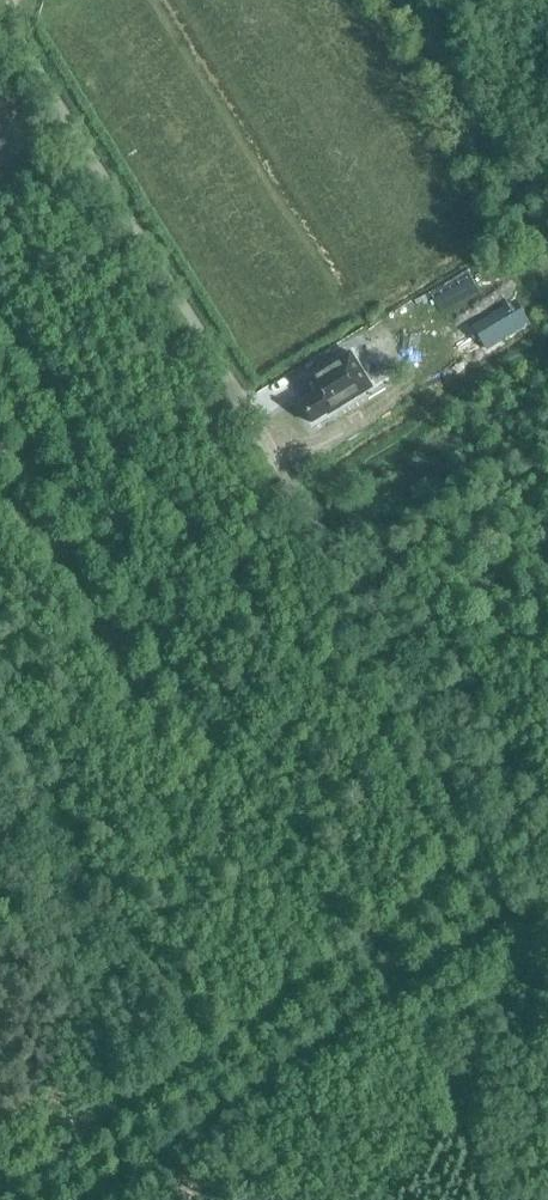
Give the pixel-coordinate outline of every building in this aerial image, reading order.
[(315,397),(300,407),(313,427),(328,418),(329,419),(374,391),(351,355),(307,383),(315,397)]
